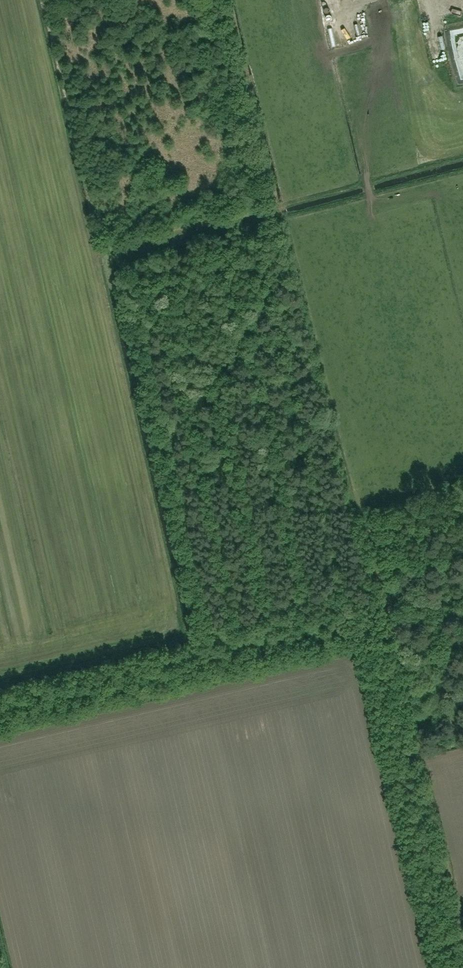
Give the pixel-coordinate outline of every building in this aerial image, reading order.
[(337,43),(332,24),(328,25),(333,44),(337,43)] [(198,53),(192,56),(197,64),(203,61),(198,53)]
